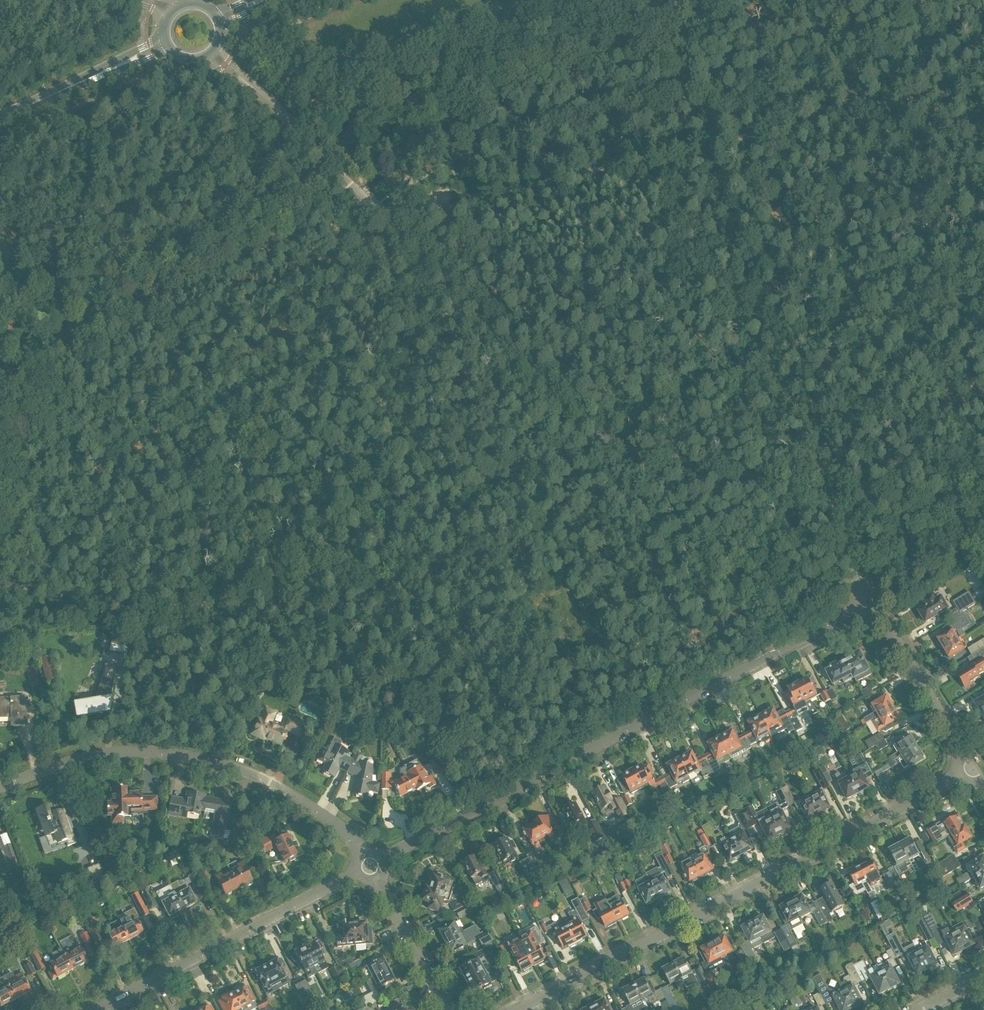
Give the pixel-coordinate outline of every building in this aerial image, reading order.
[(953,619),(975,605),(968,594),(954,603),(957,609),(950,614),(953,619)] [(935,602),(933,598),(924,603),(927,607),(919,612),(926,623),(948,610),(941,599),(935,602)] [(946,634),(937,639),(940,643),(939,646),(941,650),(961,638),(964,636),(961,630),(970,626),(964,615),(955,620),(956,622),(943,629),(946,634)] [(961,638),(941,650),(943,653),(945,653),(949,658),(965,649),(965,648),(968,647),(965,642),(964,643),(961,638)] [(968,650),(972,656),(983,649),(983,640),(968,650)] [(112,641),(109,651),(118,653),(119,652),(122,643),(115,641),(112,641)] [(958,676),(960,678),(959,680),(961,683),(963,683),(965,687),(970,684),(980,678),(978,675),(983,672),(983,660),(983,658),(983,657),(983,649),(972,656),(968,659),(971,664),(973,667),(958,676)] [(845,660),(851,672),(857,682),(871,675),(863,660),(865,659),(861,652),(845,660)] [(50,656),(40,659),(45,681),(55,679),(50,656)] [(851,672),(845,660),(830,669),(831,670),(827,672),(833,683),(842,679),(844,683),(854,678),(851,672)] [(99,699),(74,703),(77,719),(111,713),(111,711),(113,696),(112,697),(117,667),(108,665),(105,665),(102,678),(103,678),(105,678),(99,699)] [(30,673),(33,685),(40,683),(37,671),(30,673)] [(797,685),(796,686),(808,708),(811,713),(812,716),(818,713),(813,703),(812,703),(811,703),(810,701),(818,697),(814,689),(812,685),(814,684),(816,683),(814,681),(813,678),(809,680),(809,679),(797,685)] [(788,691),(783,693),(790,707),(793,705),(794,707),(795,709),(786,714),(794,730),(795,729),(796,733),(798,731),(803,729),(800,722),(795,714),(808,708),(796,686),(788,690),(788,691)] [(865,697),(873,693),(870,687),(862,692),(865,697)] [(833,689),(827,692),(830,697),(831,700),(831,701),(832,701),(834,705),(840,702),(838,698),(833,689)] [(827,691),(821,694),(825,703),(831,700),(830,697),(827,692),(827,691)] [(887,697),(872,706),(876,712),(879,717),(893,708),(891,704),(891,703),(891,702),(890,700),(890,699),(888,699),(887,697)] [(25,699),(0,699),(0,717),(12,717),(13,726),(25,726),(25,699)] [(975,704),(976,705),(975,706),(977,709),(978,709),(982,714),(983,713),(983,699),(975,704)] [(50,706),(35,705),(35,713),(49,714),(50,706)] [(282,730),(272,726),(277,712),(265,707),(262,717),(257,727),(253,725),(249,733),(264,740),(265,738),(282,746),(288,731),(301,738),(307,726),(287,718),(282,730)] [(873,720),(872,721),(878,732),(882,729),(883,731),(886,732),(888,731),(893,728),(893,725),(892,724),(894,722),(900,719),(899,718),(899,717),(899,716),(900,716),(898,713),(896,712),(893,708),(879,717),(877,718),(873,720)] [(784,709),(775,714),(784,731),(787,729),(789,733),(790,732),(794,730),(786,714),(784,709)] [(768,712),(761,716),(770,733),(777,729),(779,733),(784,731),(775,714),(774,711),(769,714),(768,712)] [(864,719),(861,721),(861,722),(864,726),(872,721),(873,720),(877,718),(879,717),(876,712),(864,719)] [(754,731),(745,735),(751,746),(752,748),(755,747),(754,744),(765,739),(766,742),(773,738),(772,737),(770,733),(761,716),(753,720),(754,721),(754,722),(751,723),(750,724),(752,727),(754,731)] [(727,733),(720,737),(729,754),(732,759),(747,751),(752,748),(751,746),(745,735),(736,740),(736,739),(733,733),(728,735),(728,734),(727,733)] [(870,749),(876,746),(884,740),(880,734),(866,743),(870,749)] [(713,743),(710,745),(713,751),(714,752),(715,754),(719,763),(720,763),(720,765),(729,760),(731,759),(732,759),(729,754),(720,737),(712,741),(713,742),(713,743)] [(894,755),(887,759),(889,764),(896,760),(902,756),(917,747),(915,743),(915,741),(913,738),(912,738),(911,737),(902,742),(896,746),(894,747),(898,753),(894,755)] [(339,767),(347,771),(353,760),(349,758),(351,756),(347,754),(347,755),(346,755),(347,752),(340,748),(343,742),(335,738),(328,751),(323,749),(318,760),(325,764),(322,771),(334,777),(339,767)] [(884,740),(876,746),(879,751),(888,746),(884,740)] [(902,756),(896,760),(898,763),(900,762),(905,769),(912,765),(924,758),(923,756),(923,755),(921,752),(920,752),(917,747),(902,756)] [(353,760),(347,771),(357,777),(353,794),(366,797),(368,791),(376,792),(378,784),(369,782),(373,767),(359,764),(363,755),(357,752),(353,759),(353,760)] [(710,754),(705,757),(706,759),(710,767),(711,768),(720,763),(719,763),(715,754),(714,752),(710,754)] [(687,754),(679,758),(680,759),(688,775),(691,780),(697,776),(697,775),(695,772),(700,770),(701,773),(704,778),(714,773),(711,768),(710,767),(706,759),(705,757),(696,761),(692,754),(689,756),(688,756),(687,754)] [(855,758),(853,759),(856,765),(853,766),(856,771),(857,771),(859,770),(861,769),(868,765),(867,763),(862,754),(858,756),(855,758)] [(673,773),(664,778),(670,789),(684,782),(684,783),(691,780),(688,775),(680,759),(679,758),(672,762),(672,763),(673,764),(672,765),(669,766),(669,767),(672,772),(673,773)] [(435,759),(429,762),(437,773),(442,770),(435,759)] [(417,760),(404,767),(416,788),(417,791),(428,785),(430,788),(436,785),(431,775),(426,778),(417,760)] [(881,769),(876,772),(880,781),(886,778),(883,772),(891,767),(892,768),(899,764),(898,763),(896,760),(889,764),(881,769)] [(400,779),(393,783),(395,788),(400,797),(416,788),(404,767),(400,769),(400,779)] [(643,767),(636,771),(644,788),(650,785),(653,789),(660,786),(666,797),(672,794),(670,789),(664,778),(655,782),(651,775),(650,773),(649,770),(646,771),(643,767)] [(820,768),(814,772),(823,789),(824,790),(830,787),(829,783),(824,774),(820,768)] [(780,770),(774,773),(776,778),(783,775),(780,770)] [(856,771),(848,775),(858,794),(859,793),(861,794),(864,793),(864,791),(869,788),(861,773),(859,770),(857,771),(856,771)] [(623,778),(619,780),(626,794),(631,792),(632,794),(644,788),(636,771),(635,771),(623,777),(623,778)] [(828,772),(824,774),(829,783),(833,781),(828,772)] [(836,776),(833,777),(835,781),(838,779),(838,781),(848,799),(852,797),(854,798),(857,796),(857,794),(858,794),(848,775),(842,779),(839,774),(836,776)] [(128,791),(128,787),(114,787),(114,801),(109,801),(110,814),(114,814),(115,820),(124,820),(124,815),(133,815),(132,805),(146,805),(146,809),(160,809),(160,808),(158,808),(158,803),(159,803),(159,802),(158,802),(158,797),(159,797),(159,796),(143,796),(143,791),(128,791)] [(592,798),(592,800),(592,802),(593,803),(594,804),(596,805),(598,805),(599,804),(601,808),(602,811),(602,812),(602,813),(605,818),(606,818),(616,813),(618,818),(619,820),(629,815),(627,810),(622,800),(621,800),(614,804),(606,788),(600,791),(600,790),(595,792),(596,794),(594,795),(595,796),(593,797),(592,798)] [(823,789),(809,796),(819,815),(821,814),(822,815),(825,813),(825,811),(830,809),(825,800),(823,797),(826,795),(824,790),(823,789)] [(206,796),(206,795),(188,791),(186,799),(171,796),(168,815),(187,819),(188,812),(200,815),(200,811),(205,812),(205,810),(211,799),(211,798),(207,797),(206,796)] [(714,798),(712,793),(703,797),(705,802),(714,798)] [(633,804),(629,795),(623,799),(627,808),(633,804)] [(796,803),(795,804),(798,810),(800,809),(802,808),(809,820),(813,818),(815,819),(818,817),(818,815),(819,815),(809,796),(804,799),(799,801),(796,802),(796,803)] [(205,810),(205,812),(214,814),(210,837),(223,839),(223,838),(227,839),(226,841),(236,846),(241,833),(232,829),(231,831),(225,830),(228,815),(231,799),(223,798),(223,800),(211,798),(211,799),(205,810)] [(566,813),(561,815),(568,829),(573,826),(575,832),(581,829),(584,834),(590,831),(588,828),(591,826),(590,823),(586,824),(585,821),(586,820),(582,813),(577,804),(572,807),(571,805),(565,808),(566,810),(565,811),(566,813)] [(57,813),(53,814),(50,805),(36,810),(41,824),(45,822),(46,824),(50,822),(54,832),(45,835),(50,848),(67,842),(68,846),(77,843),(65,808),(56,811),(57,813)] [(774,805),(767,809),(781,835),(781,834),(783,835),(786,834),(786,832),(791,829),(787,823),(782,812),(781,811),(781,810),(781,809),(779,805),(774,805)] [(749,807),(743,810),(752,828),(758,824),(758,823),(760,822),(770,840),(774,838),(776,839),(779,837),(779,836),(781,835),(767,809),(757,814),(756,812),(754,811),(752,807),(750,808),(749,807)] [(739,827),(729,832),(732,836),(742,855),(743,855),(744,856),(748,854),(748,852),(752,850),(742,831),(745,830),(746,831),(752,828),(743,810),(737,814),(737,815),(735,816),(740,824),(739,827)] [(934,826),(927,830),(936,844),(947,837),(965,827),(966,827),(958,813),(955,815),(954,816),(951,818),(948,820),(948,819),(936,826),(936,825),(934,826)] [(535,823),(543,839),(549,836),(551,841),(557,838),(551,827),(555,825),(550,816),(535,823)] [(591,826),(588,828),(590,831),(596,843),(606,838),(598,822),(591,826)] [(538,842),(543,839),(535,823),(528,827),(529,829),(522,832),(526,840),(530,838),(535,849),(540,846),(538,842)] [(710,824),(703,828),(703,829),(712,845),(718,842),(716,840),(716,838),(713,832),(714,832),(710,824)] [(965,827),(947,837),(948,838),(951,844),(957,854),(963,850),(966,849),(965,847),(963,843),(970,839),(971,838),(970,837),(971,836),(972,836),(970,834),(969,832),(969,831),(968,832),(966,830),(965,827)] [(697,853),(691,857),(694,863),(701,876),(702,878),(710,874),(710,872),(713,870),(709,863),(713,860),(708,850),(713,848),(712,845),(703,829),(703,828),(698,830),(701,837),(700,837),(705,847),(700,849),(703,855),(702,856),(699,857),(697,853)] [(560,835),(568,851),(574,849),(565,832),(560,835)] [(241,833),(236,846),(247,851),(252,838),(241,833)] [(278,841),(274,834),(259,842),(264,853),(276,847),(284,862),(288,860),(290,862),(296,860),(295,857),(296,856),(289,843),(292,841),(289,835),(278,841)] [(722,834),(716,838),(716,840),(718,842),(722,850),(724,848),(731,861),(735,859),(737,860),(740,858),(740,856),(742,855),(732,836),(725,840),(723,836),(722,834)] [(1,852),(2,852),(6,862),(9,861),(3,847),(5,846),(2,839),(0,839),(0,849),(1,852)] [(905,843),(900,845),(908,860),(914,872),(914,871),(915,873),(920,870),(913,858),(919,855),(911,840),(908,839),(906,840),(905,843)] [(497,856),(495,857),(497,861),(498,864),(503,862),(504,863),(507,862),(510,860),(511,863),(515,861),(518,859),(513,851),(516,849),(515,847),(513,843),(510,845),(508,841),(508,840),(502,843),(500,842),(496,844),(496,846),(495,847),(499,855),(497,856)] [(916,842),(925,859),(931,857),(922,840),(916,842)] [(18,863),(10,844),(5,846),(3,847),(9,861),(11,866),(18,863)] [(893,868),(888,870),(889,872),(894,880),(897,885),(901,893),(901,895),(907,892),(900,877),(899,876),(909,871),(910,874),(914,872),(908,860),(900,845),(896,847),(894,847),(891,848),(891,851),(889,851),(897,866),(894,867),(893,868)] [(602,850),(605,856),(613,852),(610,846),(602,850)] [(530,849),(526,851),(528,854),(527,855),(528,856),(532,864),(537,861),(533,852),(532,852),(530,849)] [(238,857),(248,863),(251,856),(241,851),(238,857)] [(661,852),(655,856),(661,868),(662,869),(663,872),(664,874),(666,873),(668,879),(674,876),(671,870),(661,852)] [(943,877),(961,866),(954,854),(936,865),(943,877)] [(674,863),(670,855),(665,858),(669,865),(674,863)] [(488,876),(478,856),(471,860),(470,857),(463,861),(476,885),(484,881),(483,879),(488,876)] [(528,856),(519,861),(527,876),(530,874),(533,879),(539,876),(537,873),(536,871),(533,868),(532,864),(528,856)] [(691,857),(680,862),(682,866),(685,871),(683,872),(689,883),(693,881),(695,882),(702,878),(701,876),(694,863),(691,857)] [(957,879),(960,884),(961,886),(970,881),(975,878),(983,872),(983,859),(983,858),(980,860),(968,867),(972,873),(968,875),(967,873),(957,879)] [(864,865),(860,867),(871,888),(883,882),(876,868),(877,867),(875,863),(873,863),(872,861),(870,862),(869,860),(863,863),(864,865)] [(242,864),(238,866),(235,862),(226,866),(231,875),(238,889),(252,882),(242,864)] [(88,869),(92,880),(102,876),(99,865),(88,869)] [(851,872),(849,873),(853,881),(854,884),(852,885),(850,887),(855,895),(855,897),(866,891),(868,895),(874,892),(871,888),(860,867),(857,869),(856,868),(850,870),(851,872)] [(658,868),(646,874),(647,875),(650,881),(659,898),(671,892),(667,884),(661,875),(661,874),(663,872),(662,869),(661,868),(659,869),(658,868)] [(200,875),(204,884),(212,880),(207,871),(200,875)] [(505,889),(496,871),(489,875),(499,892),(505,889)] [(188,876),(194,888),(202,883),(197,872),(188,876)] [(889,872),(883,875),(891,889),(897,885),(894,880),(889,872)] [(975,878),(981,889),(983,887),(983,872),(975,878)] [(435,876),(430,889),(452,895),(454,889),(451,888),(453,884),(450,881),(443,879),(444,877),(444,875),(438,873),(436,875),(436,876),(435,876)] [(628,890),(624,882),(620,874),(616,876),(617,879),(616,879),(623,893),(628,890)] [(225,896),(238,889),(231,875),(223,879),(221,875),(216,878),(225,896)] [(647,875),(635,881),(638,887),(645,900),(647,904),(648,904),(650,905),(653,903),(654,901),(659,898),(650,881),(647,875)] [(624,882),(628,890),(633,888),(629,880),(624,882)] [(180,887),(177,882),(170,886),(183,910),(196,903),(186,884),(180,887)] [(826,898),(817,903),(820,908),(827,923),(832,921),(831,918),(829,915),(837,911),(844,907),(832,884),(831,884),(830,883),(826,885),(826,887),(821,889),(823,893),(826,898)] [(540,890),(537,884),(531,887),(534,893),(540,890)] [(150,910),(158,907),(147,885),(139,889),(150,910)] [(169,917),(183,910),(170,886),(156,893),(162,904),(169,917)] [(452,895),(430,889),(427,888),(426,893),(425,893),(423,893),(422,898),(422,899),(423,900),(423,901),(431,903),(429,909),(438,912),(440,906),(442,907),(443,903),(447,905),(450,903),(455,912),(456,911),(467,906),(463,899),(463,898),(452,895)] [(845,888),(840,890),(845,898),(849,896),(845,888)] [(131,896),(142,917),(149,914),(138,892),(131,896)] [(470,902),(465,892),(461,894),(463,898),(463,899),(467,906),(473,902),(472,901),(470,902)] [(963,897),(960,892),(948,899),(957,913),(973,903),(968,894),(963,897)] [(619,895),(607,901),(609,905),(618,921),(620,919),(621,919),(621,920),(622,920),(623,920),(628,917),(627,916),(629,915),(627,910),(626,907),(628,906),(629,906),(627,902),(625,899),(622,900),(619,895)] [(796,900),(792,902),(800,919),(813,912),(819,924),(821,927),(827,923),(820,908),(819,909),(817,910),(815,906),(813,902),(807,905),(802,897),(800,896),(797,898),(796,900)] [(585,897),(579,900),(586,913),(592,910),(587,901),(587,902),(585,897)] [(573,921),(566,925),(575,942),(576,944),(581,942),(582,940),(581,939),(587,936),(581,924),(589,919),(587,915),(586,913),(579,900),(578,898),(571,902),(579,916),(577,917),(572,920),(573,921)] [(595,911),(593,911),(598,920),(601,919),(605,927),(607,926),(608,927),(614,924),(613,923),(618,921),(609,905),(607,901),(606,898),(595,904),(597,909),(595,911)] [(871,904),(879,919),(881,918),(883,921),(887,919),(886,915),(878,900),(871,904)] [(473,902),(467,906),(456,911),(460,918),(477,909),(473,902)] [(781,911),(780,912),(787,926),(781,929),(787,938),(793,935),(791,931),(803,925),(800,919),(792,902),(788,904),(786,903),(783,905),(782,907),(781,908),(781,909),(783,911),(781,911)] [(67,909),(75,925),(81,921),(73,906),(67,909)] [(961,913),(965,922),(972,919),(967,910),(961,913)] [(931,913),(923,918),(934,938),(938,946),(947,942),(943,935),(942,933),(943,933),(945,932),(943,929),(940,929),(939,928),(933,916),(931,913)] [(84,921),(95,942),(102,939),(95,927),(97,922),(95,918),(90,917),(84,921)] [(139,925),(141,924),(138,917),(130,921),(129,919),(126,921),(125,920),(120,922),(123,928),(122,928),(129,940),(143,933),(139,925)] [(754,922),(753,923),(764,944),(774,938),(763,917),(759,919),(757,919),(754,920),(754,922)] [(444,918),(439,921),(441,925),(442,925),(444,929),(449,927),(444,918)] [(923,918),(918,920),(928,941),(934,938),(923,918)] [(543,920),(538,923),(540,927),(544,935),(549,932),(550,932),(553,930),(563,949),(569,946),(570,947),(571,947),(576,944),(575,942),(566,925),(559,929),(558,927),(556,923),(547,927),(547,928),(543,920)] [(113,948),(129,940),(122,928),(118,921),(109,925),(113,932),(107,936),(113,948)] [(344,922),(335,923),(336,939),(335,939),(336,948),(354,946),(352,925),(345,926),(344,922)] [(354,925),(352,925),(354,946),(372,945),(371,937),(369,937),(368,928),(365,929),(365,923),(360,924),(359,922),(355,923),(354,925)] [(746,945),(741,948),(742,950),(747,958),(749,962),(751,966),(756,963),(757,962),(751,950),(764,944),(753,923),(752,923),(751,922),(747,924),(748,925),(742,928),(745,934),(747,937),(743,939),(744,939),(746,945)] [(962,923),(952,928),(964,950),(965,950),(967,950),(971,948),(971,946),(973,945),(962,923)] [(444,929),(440,931),(441,933),(440,934),(442,938),(444,938),(446,942),(463,933),(465,932),(463,928),(461,929),(459,930),(458,930),(456,926),(454,924),(451,926),(449,927),(444,929)] [(463,933),(446,942),(448,946),(447,948),(449,951),(451,951),(452,953),(479,939),(483,946),(492,941),(493,941),(489,932),(484,935),(483,933),(477,936),(473,928),(465,932),(463,933)] [(943,933),(942,933),(943,935),(947,942),(954,956),(956,955),(958,955),(961,953),(962,951),(964,950),(952,928),(945,932),(943,933)] [(781,929),(775,932),(785,951),(792,948),(787,938),(781,929)] [(86,946),(92,943),(86,932),(80,936),(86,946)] [(533,933),(521,940),(526,950),(534,965),(536,963),(537,964),(538,964),(539,964),(544,961),(544,960),(546,958),(538,945),(533,933)] [(895,933),(887,937),(893,949),(892,949),(897,958),(901,956),(904,962),(909,959),(903,949),(895,933)] [(793,935),(787,938),(792,948),(798,945),(793,935)] [(718,941),(713,944),(721,958),(729,973),(734,970),(726,955),(732,952),(732,951),(735,949),(728,937),(725,939),(725,938),(724,938),(722,937),(719,939),(718,941)] [(521,940),(508,946),(513,955),(514,957),(516,961),(522,971),(524,970),(524,972),(530,969),(530,968),(531,968),(531,967),(530,967),(534,965),(526,950),(521,940)] [(836,940),(825,945),(829,952),(839,946),(836,940)] [(306,948),(304,949),(313,966),(316,972),(317,974),(328,968),(327,966),(322,956),(325,954),(323,949),(319,941),(311,945),(311,944),(305,947),(306,948)] [(485,950),(477,954),(480,959),(492,953),(490,949),(496,946),(493,941),(492,941),(483,946),(485,950)] [(61,950),(72,970),(87,962),(92,959),(88,952),(83,955),(76,942),(69,946),(69,945),(61,950)] [(920,945),(916,948),(918,953),(927,970),(936,965),(925,943),(920,945)] [(703,950),(699,952),(705,963),(702,965),(707,974),(711,972),(719,968),(723,976),(725,975),(727,974),(729,973),(721,958),(713,944),(709,946),(707,945),(703,947),(704,949),(703,949),(703,950)] [(914,944),(903,949),(909,959),(917,975),(927,970),(918,953),(916,948),(914,944)] [(508,954),(504,946),(498,949),(502,957),(508,954)] [(304,949),(291,956),(295,964),(297,962),(300,968),(302,967),(307,977),(308,978),(317,974),(316,972),(313,966),(304,949)] [(877,965),(876,965),(880,973),(889,990),(899,985),(891,969),(897,966),(894,960),(897,958),(892,949),(886,952),(890,959),(886,961),(887,963),(885,964),(884,963),(878,966),(877,965)] [(55,962),(50,965),(53,971),(48,973),(52,980),(57,978),(72,970),(61,950),(51,955),(55,962)] [(742,950),(736,953),(742,965),(749,962),(747,958),(742,950)] [(45,968),(37,951),(30,955),(38,971),(45,968)] [(352,964),(349,966),(351,971),(358,967),(366,982),(373,979),(388,971),(389,970),(388,968),(387,965),(385,965),(382,959),(377,962),(373,964),(372,962),(367,965),(363,958),(352,964)] [(675,964),(674,964),(682,980),(684,984),(687,989),(697,984),(698,985),(698,986),(702,987),(702,986),(704,989),(710,986),(709,984),(705,975),(701,969),(701,968),(698,970),(694,971),(695,972),(694,973),(693,974),(691,970),(685,958),(680,961),(678,960),(675,962),(675,964)] [(284,967),(285,967),(281,959),(274,963),(273,962),(268,964),(268,966),(266,967),(278,988),(278,989),(279,990),(291,983),(291,981),(284,967)] [(485,959),(462,971),(465,976),(463,977),(466,982),(468,981),(468,982),(485,973),(482,967),(487,964),(486,961),(485,959)] [(337,962),(335,963),(338,967),(340,971),(344,968),(342,964),(340,960),(337,962)] [(350,960),(342,964),(344,968),(349,966),(352,964),(350,960)] [(863,961),(853,966),(862,982),(865,980),(865,981),(866,982),(867,981),(871,979),(880,995),(889,990),(880,973),(876,965),(874,968),(873,970),(869,972),(863,961)] [(36,973),(31,963),(24,966),(29,977),(36,973)] [(845,982),(839,985),(840,986),(852,1009),(855,1008),(856,1009),(860,1007),(860,1005),(862,1004),(855,991),(853,988),(854,987),(855,985),(862,982),(853,966),(852,963),(847,966),(846,969),(850,975),(844,978),(844,981),(845,982)] [(674,964),(663,970),(671,985),(676,983),(678,987),(684,984),(682,980),(674,964)] [(344,981),(336,966),(330,970),(338,984),(344,981)] [(265,968),(264,967),(259,969),(259,971),(253,974),(256,982),(259,980),(260,981),(261,980),(264,986),(263,987),(267,995),(279,990),(278,989),(278,988),(266,967),(265,968)] [(505,979),(510,976),(506,968),(501,970),(505,979)] [(371,993),(361,998),(366,1007),(368,1006),(384,998),(381,993),(378,994),(376,991),(378,990),(387,985),(394,982),(391,976),(392,975),(389,970),(388,971),(373,979),(366,982),(371,993)] [(485,973),(468,982),(475,994),(491,985),(491,984),(496,981),(490,970),(485,973)] [(12,972),(4,977),(8,985),(16,1000),(31,992),(24,980),(21,975),(15,978),(12,972)] [(707,974),(705,975),(709,984),(710,986),(716,983),(711,972),(707,974)] [(813,978),(821,992),(820,992),(826,1004),(827,1005),(835,1000),(840,1009),(850,1009),(852,1009),(840,986),(832,991),(832,990),(829,989),(827,988),(820,974),(813,978)] [(0,1008),(16,1000),(8,985),(4,977),(0,979),(0,1007),(0,1008)] [(312,996),(303,977),(292,982),(297,993),(303,990),(306,996),(307,995),(308,998),(312,996)] [(645,980),(634,986),(645,1008),(646,1007),(647,1009),(658,1003),(654,996),(656,995),(655,990),(650,982),(647,983),(645,980)] [(623,991),(630,1004),(631,1006),(627,1007),(629,1009),(640,1009),(645,1008),(634,986),(623,991)] [(666,998),(672,1009),(680,1009),(667,986),(661,989),(666,998)] [(233,994),(241,1009),(253,1009),(258,1007),(259,1009),(265,1009),(261,1002),(256,1005),(254,1002),(255,1002),(247,987),(242,989),(240,989),(236,991),(236,992),(233,994)] [(820,992),(814,996),(819,1007),(826,1004),(820,992)] [(219,1001),(224,1009),(241,1009),(233,994),(230,996),(228,995),(225,997),(225,998),(219,1001)] [(791,1002),(794,1007),(797,1008),(798,1008),(799,1009),(804,1009),(802,1006),(799,1000),(799,999),(799,998),(798,996),(792,999),(791,1002)] [(799,999),(799,1000),(802,1006),(804,1009),(809,1009),(803,997),(799,998),(799,999)] [(261,1002),(265,1009),(271,1009),(266,999),(261,1002)] [(302,1002),(306,1009),(308,1009),(312,1008),(307,999),(302,1002)] [(335,1005),(333,1000),(326,1003),(329,1008),(335,1005)] [(386,1009),(406,1009),(400,1008),(402,1004),(400,1001),(397,1000),(394,1001),(393,1005),(391,1008),(387,1007),(386,1009)] [(594,1007),(596,1009),(610,1009),(605,1001),(604,1001),(602,1000),(599,1002),(598,1004),(594,1007)]
